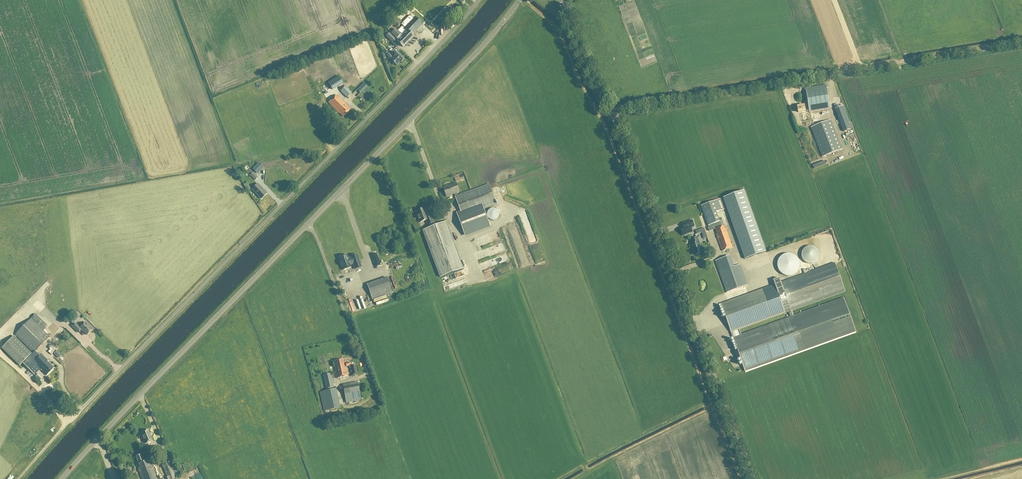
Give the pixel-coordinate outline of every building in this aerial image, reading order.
[(397,38),(397,39),(398,40),(397,41),(403,47),(413,36),(412,35),(422,24),(415,18),(413,19),(410,15),(401,24),(406,29),(405,30),(402,27),(398,31),(395,29),(392,33),(397,38)] [(389,53),(387,56),(391,60),(397,66),(400,62),(401,62),(404,59),(397,53),(394,56),(393,57),(389,53)] [(341,78),(331,84),(332,87),(342,81),(341,78)] [(367,86),(364,83),(357,90),(360,93),(367,86)] [(809,104),(797,106),(798,112),(805,111),(806,112),(810,112),(810,111),(829,108),(826,85),(806,88),(809,104)] [(345,86),(343,89),(341,91),(347,97),(352,93),(345,86)] [(305,109),(320,104),(315,91),(300,95),(305,109)] [(337,95),(328,103),(340,114),(343,117),(350,109),(347,106),(337,95)] [(843,106),(835,109),(844,132),(852,128),(843,106)] [(842,149),(831,120),(811,127),(822,157),(842,149)] [(255,172),(262,165),(259,163),(253,169),(255,172)] [(253,172),(250,175),(255,180),(258,177),(253,172)] [(455,196),(460,211),(456,212),(465,237),(491,227),(484,208),(496,203),(489,184),(458,195),(457,192),(460,191),(456,182),(452,184),(448,186),(448,185),(444,187),(443,188),(446,196),(454,193),(455,196)] [(267,194),(257,184),(252,189),(261,199),(267,194)] [(723,198),(745,259),(766,252),(744,190),(723,198)] [(724,209),(720,199),(701,206),(708,226),(710,231),(716,229),(718,235),(717,235),(722,251),(732,248),(726,229),(725,229),(724,226),(722,221),(720,222),(717,212),(724,209)] [(425,208),(416,211),(420,222),(426,220),(428,225),(434,223),(431,216),(428,218),(425,208)] [(495,209),(494,208),(493,208),(491,209),(489,210),(488,211),(487,212),(487,214),(487,216),(487,217),(488,219),(490,220),(492,221),(493,221),(494,221),(496,220),(497,219),(498,218),(499,217),(499,215),(499,213),(499,212),(498,210),(497,210),(495,209)] [(686,235),(686,234),(692,232),(691,228),(694,226),(692,220),(682,224),(684,227),(680,228),(683,235),(684,235),(684,236),(686,235)] [(423,230),(440,277),(464,269),(447,222),(423,230)] [(691,240),(693,244),(691,245),(692,249),(695,255),(702,253),(701,249),(697,238),(691,240)] [(819,258),(819,255),(819,253),(818,250),(816,248),(814,247),(811,246),(809,246),(806,247),(804,249),(802,251),(802,253),(801,256),(802,258),(804,261),(806,262),(808,263),(811,264),(813,263),(815,262),(817,260),(819,258)] [(371,255),(373,259),(376,266),(381,265),(378,257),(376,253),(371,255)] [(353,264),(354,266),(355,270),(361,267),(356,254),(351,256),(351,257),(348,259),(346,255),(345,255),(345,254),(342,255),(341,256),(338,257),(343,270),(351,267),(350,265),(353,264)] [(778,262),(777,265),(778,268),(779,271),(781,273),(784,275),(787,276),(790,276),(793,275),(795,274),(797,272),(799,269),(800,266),(800,263),(799,260),(797,258),(795,255),(792,254),(789,254),(786,254),(783,255),(780,257),(779,259),(778,262)] [(734,267),(731,260),(727,261),(726,257),(715,261),(719,272),(727,292),(747,285),(740,265),(734,267)] [(783,288),(776,290),(775,285),(721,304),(731,333),(785,314),(784,313),(789,312),(790,317),(733,338),(745,371),(855,331),(843,298),(793,316),(792,311),(845,292),(835,263),(781,282),(783,288)] [(392,293),(387,277),(367,285),(372,300),(392,293)] [(728,299),(749,293),(747,287),(726,293),(728,299)] [(36,314),(15,335),(33,353),(20,367),(25,371),(27,368),(35,375),(40,369),(46,376),(54,368),(47,362),(48,361),(40,353),(39,355),(35,351),(50,337),(44,331),(48,326),(36,314)] [(81,329),(87,335),(92,329),(85,322),(80,328),(76,323),(72,327),(78,333),(81,329)] [(55,334),(60,332),(57,324),(51,326),(55,334)] [(14,336),(2,348),(20,366),(32,354),(14,336)] [(335,361),(336,367),(334,367),(337,378),(348,376),(346,366),(344,366),(343,359),(335,361)] [(358,374),(356,365),(350,366),(352,375),(358,374)] [(323,375),(326,389),(334,387),(331,373),(323,375)] [(361,400),(358,382),(343,385),(346,403),(361,400)] [(324,411),(340,407),(336,390),(335,391),(334,389),(320,392),(324,411)] [(140,433),(141,434),(140,435),(141,437),(142,438),(145,444),(152,441),(148,430),(140,433)] [(136,457),(139,464),(138,464),(139,468),(138,469),(142,478),(157,478),(149,459),(144,462),(141,455),(136,457)] [(161,462),(168,478),(173,478),(176,478),(168,459),(161,462)]
